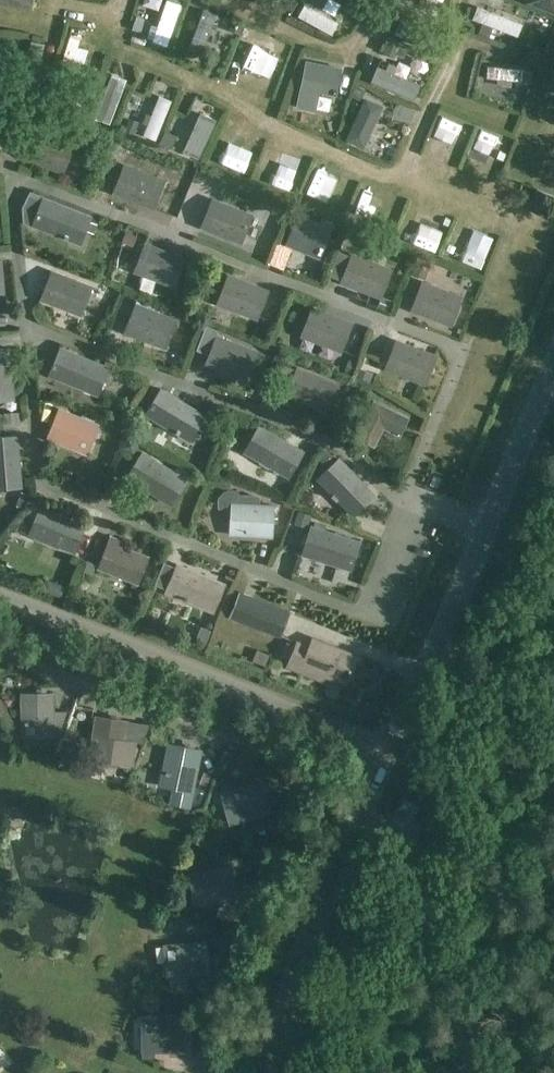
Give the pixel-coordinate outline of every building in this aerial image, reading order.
[(32,9),(34,0),(0,0),(0,4),(32,9)] [(182,4),(169,0),(167,0),(153,41),(168,46),(182,4)] [(299,10),(334,33),(344,18),(322,4),(324,1),(324,0),(316,0),(316,1),(315,0),(305,0),(299,10)] [(534,6),(553,13),(553,0),(532,0),(534,6)] [(202,54),(217,15),(204,10),(189,48),(202,54)] [(144,23),(136,21),(133,29),(141,32),(144,23)] [(492,28),(482,25),(479,33),(489,37),(492,28)] [(85,40),(71,36),(62,65),(76,69),(85,40)] [(390,41),(385,54),(396,58),(397,55),(406,58),(409,50),(401,47),(401,46),(390,41)] [(543,53),(534,50),(530,60),(540,64),(543,53)] [(258,51),(248,81),(260,86),(270,55),(258,51)] [(307,61),(298,108),(318,112),(322,91),(336,94),(341,68),(307,61)] [(97,68),(88,65),(86,73),(95,76),(97,68)] [(526,69),(488,65),(486,78),(499,79),(498,85),(513,87),(513,81),(524,82),(526,69)] [(421,84),(377,66),(370,82),(414,100),(421,84)] [(110,123),(127,79),(112,74),(96,118),(110,123)] [(46,99),(48,88),(37,85),(34,96),(46,99)] [(364,89),(356,86),(352,97),(361,100),(364,89)] [(156,140),(172,101),(160,96),(152,115),(147,113),(143,124),(148,126),(144,135),(156,140)] [(366,98),(348,141),(365,148),(375,125),(380,128),(384,119),(379,117),(384,106),(366,98)] [(26,114),(17,139),(28,143),(23,156),(64,172),(74,145),(34,130),(39,119),(26,114)] [(201,159),(215,122),(203,117),(189,154),(201,159)] [(135,132),(139,122),(131,119),(127,128),(135,132)] [(249,173),(263,139),(252,134),(246,147),(241,145),(238,153),(244,155),(238,169),(249,173)] [(178,139),(168,135),(165,144),(175,148),(178,139)] [(124,165),(113,191),(154,207),(164,181),(124,165)] [(537,189),(529,208),(550,217),(553,207),(553,196),(537,189)] [(43,195),(32,225),(80,243),(85,230),(88,221),(91,214),(43,195)] [(212,199),(201,225),(241,242),(252,215),(212,199)] [(321,259),(334,224),(323,220),(322,224),(297,214),(285,243),(285,245),(294,248),(321,259)] [(97,224),(88,221),(85,230),(94,233),(97,224)] [(136,237),(126,233),(123,243),(132,246),(136,237)] [(144,243),(133,270),(174,285),(184,259),(144,243)] [(350,254),(350,255),(340,279),(340,281),(380,297),(391,270),(350,254)] [(411,274),(423,279),(428,265),(416,261),(411,274)] [(51,270),(40,297),(81,313),(92,286),(51,270)] [(227,275),(216,302),(257,318),(267,291),(227,275)] [(181,305),(185,292),(144,278),(140,292),(181,305)] [(421,283),(410,309),(450,325),(461,299),(421,283)] [(116,289),(103,285),(100,295),(112,299),(116,289)] [(391,301),(381,297),(378,307),(387,310),(391,301)] [(134,303),(123,330),(164,347),(175,319),(134,303)] [(84,336),(91,321),(51,305),(45,320),(84,336)] [(310,308),(300,335),(340,351),(351,324),(310,308)] [(207,327),(198,351),(207,355),(204,363),(244,379),(255,352),(217,337),(219,331),(207,327)] [(394,341),(384,368),(424,384),(435,357),(394,341)] [(14,397),(9,346),(0,347),(0,399),(14,397)] [(60,346),(55,361),(61,363),(56,377),(84,388),(89,375),(103,380),(108,365),(60,346)] [(350,360),(345,372),(353,375),(357,363),(350,360)] [(295,369),(285,393),(285,394),(326,410),(337,383),(295,367),(295,369)] [(373,384),(376,375),(360,369),(357,378),(373,384)] [(102,416),(108,401),(58,381),(52,397),(102,416)] [(159,405),(152,417),(179,432),(186,420),(199,427),(207,413),(162,388),(154,402),(159,405)] [(373,401),(356,436),(368,442),(374,431),(382,427),(398,435),(407,418),(373,401)] [(58,410),(48,435),(76,447),(81,435),(93,439),(98,426),(58,410)] [(18,413),(4,414),(5,423),(19,422),(18,413)] [(260,425),(252,439),(264,445),(257,457),(285,473),(291,461),(297,464),(305,449),(260,425)] [(0,442),(0,474),(7,473),(9,486),(22,485),(17,434),(3,435),(4,442),(0,442)] [(141,469),(134,482),(162,497),(169,485),(180,491),(187,477),(143,453),(135,466),(141,469)] [(339,477),(328,488),(350,510),(358,502),(362,506),(376,493),(340,457),(329,467),(339,477)] [(261,481),(294,494),(299,480),(267,467),(261,481)] [(31,497),(22,494),(17,507),(26,510),(31,497)] [(233,502),(232,531),(274,533),(276,504),(256,503),(256,497),(241,497),(241,503),(233,502)] [(40,507),(30,532),(75,550),(85,525),(40,507)] [(312,516),(300,512),(296,524),(309,528),(312,516)] [(312,524),(307,539),(322,544),(317,557),(346,568),(351,554),(357,556),(362,541),(312,524)] [(110,536),(99,567),(137,582),(147,556),(122,546),(124,542),(110,536)] [(78,572),(84,559),(39,538),(33,551),(78,572)] [(95,565),(85,561),(82,572),(92,575),(95,565)] [(165,565),(156,588),(213,611),(225,583),(177,563),(174,569),(165,565)] [(269,584),(281,587),(286,569),(274,565),(269,584)] [(240,592),(230,617),(279,637),(289,611),(240,592)] [(207,642),(210,631),(200,626),(196,639),(207,642)] [(299,643),(289,667),(325,683),(327,678),(347,686),(359,656),(314,637),(310,645),(302,642),(301,644),(299,643)] [(270,655),(257,650),(253,660),(266,666),(270,655)] [(25,725),(39,725),(39,737),(43,737),(43,739),(51,739),(51,737),(52,737),(52,711),(52,693),(47,693),(47,691),(36,691),(36,693),(24,694),(24,706),(23,706),(23,717),(25,717),(25,725)] [(95,740),(95,746),(108,748),(106,761),(109,762),(109,763),(118,764),(118,763),(121,763),(134,765),(137,742),(124,740),(127,720),(121,719),(121,718),(112,716),(111,718),(99,717),(97,730),(95,730),(94,740),(95,740)] [(168,754),(166,765),(168,765),(167,773),(180,776),(174,807),(183,809),(188,807),(191,792),(200,748),(196,747),(196,745),(184,743),(184,745),(173,743),(170,755),(168,754)] [(208,787),(213,775),(204,772),(200,784),(208,787)] [(449,775),(447,781),(455,784),(457,778),(449,775)] [(227,811),(225,812),(228,820),(230,820),(230,822),(271,810),(271,808),(275,807),(272,797),(268,798),(263,783),(249,787),(249,785),(239,788),(240,790),(234,791),(238,805),(226,808),(227,811)] [(213,840),(196,832),(192,842),(209,850),(213,840)] [(193,892),(191,892),(193,901),(195,900),(195,903),(238,895),(237,893),(241,892),(240,883),(235,884),(233,867),(219,870),(219,868),(209,870),(210,872),(202,873),(204,886),(193,888),(193,892)] [(220,910),(216,920),(238,927),(244,913),(226,905),(220,910)] [(166,965),(165,966),(166,973),(167,973),(167,976),(169,976),(170,987),(189,985),(187,974),(210,971),(210,969),(215,968),(214,959),(209,959),(207,943),(193,945),(192,943),(182,944),(182,946),(176,946),(177,960),(166,962),(166,965)] [(142,1039),(141,1039),(141,1047),(142,1047),(143,1059),(156,1059),(156,1050),(185,1050),(186,1041),(190,1041),(190,1032),(186,1032),(186,1021),(173,1021),(173,1020),(162,1020),(163,1022),(156,1022),(156,1035),(142,1035),(142,1039)]
